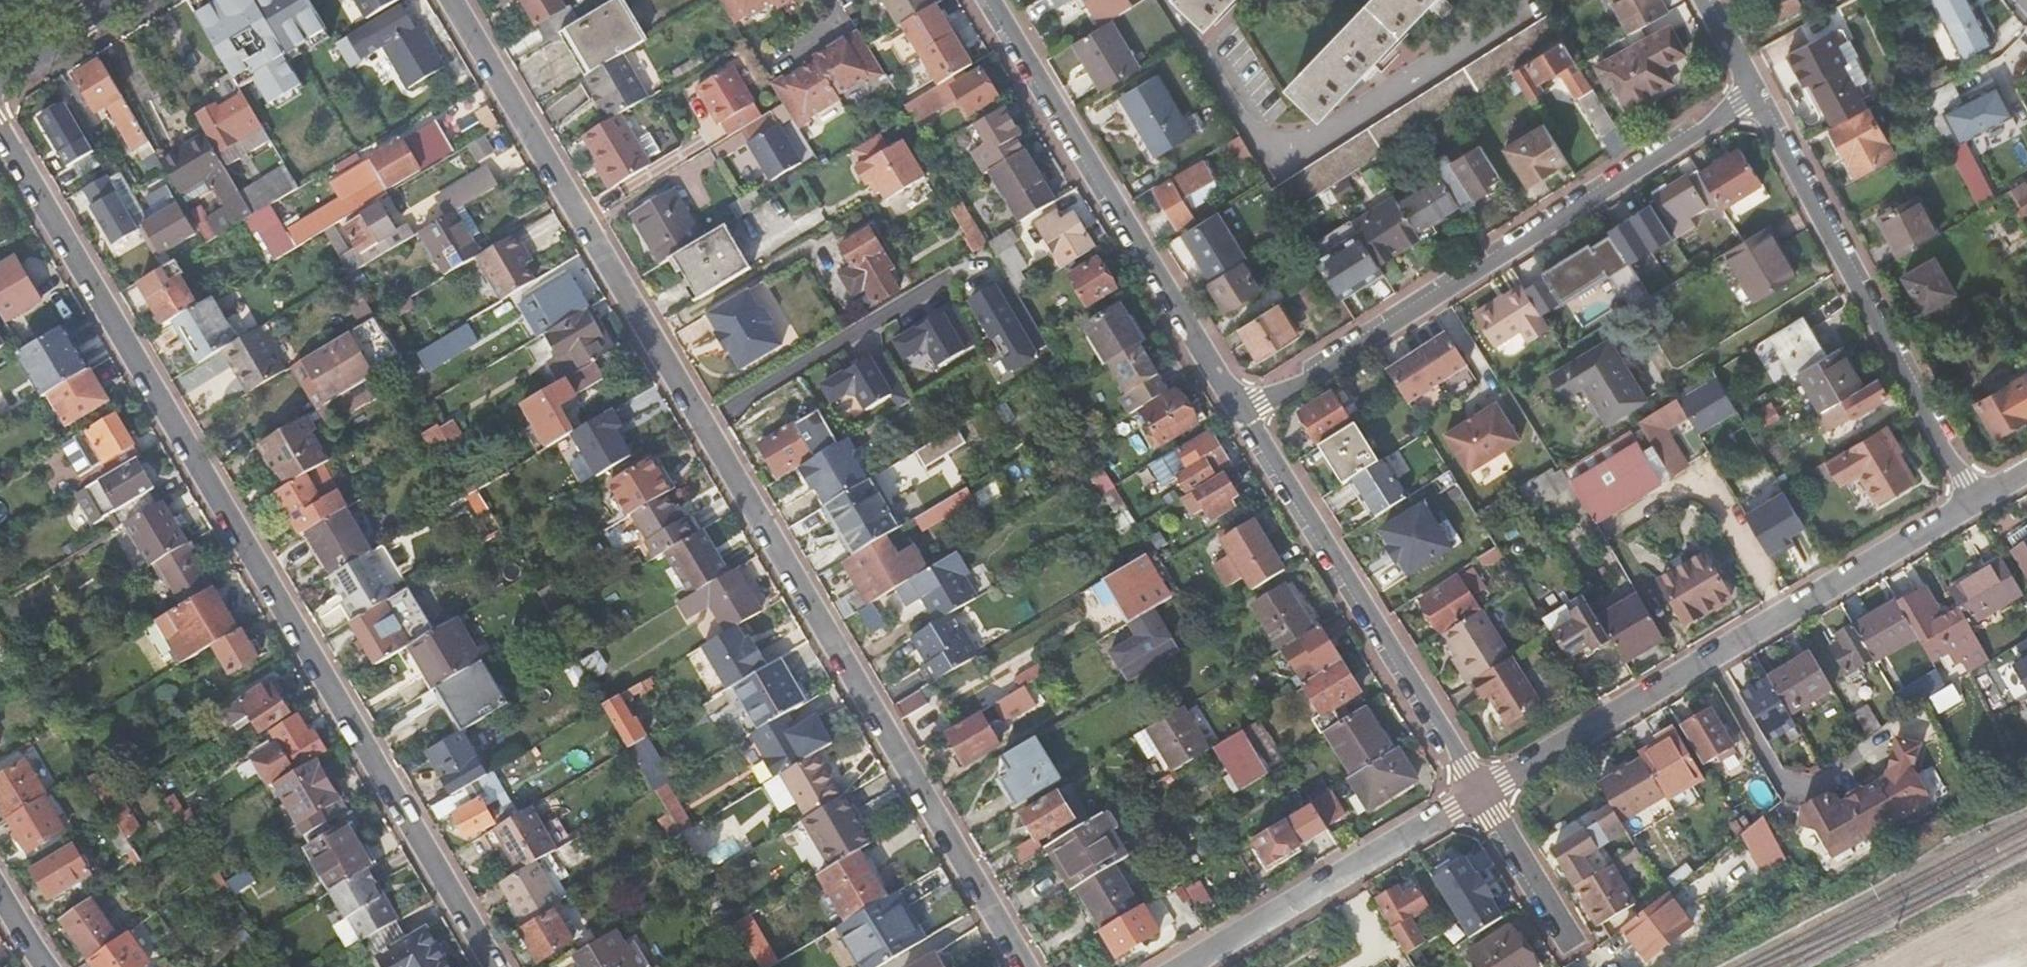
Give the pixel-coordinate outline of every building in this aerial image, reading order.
[(311,0),(222,0),(197,15),(232,74),(235,80),(251,70),(271,103),(301,85),(284,56),(328,30),(311,0)] [(367,19),(399,0),(356,0),(367,19)] [(544,41),(565,28),(576,22),(566,6),(562,8),(558,0),(521,0),(544,41)] [(598,9),(576,22),(565,28),(591,71),(619,55),(644,39),(621,0),(612,0),(603,6),(598,9)] [(600,0),(594,3),(598,9),(603,6),(600,0)] [(733,22),(746,14),(748,16),(773,1),(772,0),(720,0),(733,22)] [(900,25),(902,24),(936,3),(937,2),(936,0),(885,0),(900,25)] [(1090,3),(1101,21),(1131,2),(1130,0),(1088,0),(1090,3)] [(1206,25),(1230,0),(1180,0),(1206,25)] [(1280,86),(1320,116),(1361,73),(1366,79),(1368,78),(1367,76),(1375,68),(1370,64),(1428,2),(1434,9),(1435,8),(1434,6),(1440,0),(1361,0),(1280,86)] [(1629,32),(1668,12),(1662,0),(1612,0),(1629,32)] [(1736,12),(1757,0),(1729,0),(1736,12)] [(1773,19),(1804,2),(1803,0),(1762,0),(1773,19)] [(1961,58),(1960,58),(1961,60),(1992,44),(1991,42),(1990,43),(1968,0),(1932,0),(1961,58)] [(936,3),(902,24),(921,54),(955,33),(954,33),(948,22),(936,3)] [(402,4),(348,36),(362,59),(384,47),(409,88),(445,66),(420,25),(416,27),(402,4)] [(1102,25),(1072,43),(1083,62),(1087,60),(1105,87),(1143,64),(1115,17),(1103,24),(1102,25)] [(868,45),(857,28),(813,55),(837,94),(867,76),(871,82),(885,73),(868,45)] [(1659,60),(1681,48),(1670,28),(1598,66),(1607,82),(1613,79),(1627,105),(1670,82),(1661,64),(1659,60)] [(1785,52),(1802,85),(1808,82),(1842,64),(1843,63),(1826,30),(1785,52)] [(939,84),(973,64),(962,45),(955,34),(955,33),(921,54),(939,84)] [(348,36),(336,43),(350,67),(362,59),(348,36)] [(1575,57),(1563,39),(1511,72),(1523,91),(1529,99),(1545,89),(1540,80),(1552,72),(1562,75),(1575,99),(1579,97),(1603,136),(1617,127),(1594,88),(1577,60),(1575,57)] [(591,71),(581,77),(594,97),(595,96),(600,104),(599,105),(607,119),(621,111),(645,97),(619,55),(591,71)] [(802,62),(804,66),(811,62),(808,58),(802,62)] [(783,73),(770,81),(783,102),(798,128),(811,120),(809,117),(840,98),(815,59),(811,62),(804,66),(786,78),(783,73)] [(131,148),(149,138),(103,60),(76,75),(97,110),(106,105),(131,148)] [(1083,62),(1100,90),(1105,87),(1087,60),(1083,62)] [(721,121),(729,134),(741,127),(763,114),(733,64),(697,85),(719,123),(721,121)] [(1842,64),(1808,82),(1832,126),(1866,108),(1842,64)] [(1943,67),(1913,82),(1913,83),(1921,97),(1951,82),(1943,67)] [(982,68),(953,85),(970,114),(999,96),(982,68)] [(1141,122),(1158,150),(1191,129),(1157,73),(1121,95),(1130,109),(1139,123),(1141,122)] [(228,165),(271,140),(239,86),(235,80),(232,74),(214,84),(226,106),(219,109),(217,105),(199,116),(228,165)] [(1944,112),(1942,113),(1959,144),(1961,143),(1960,142),(2009,116),(2010,117),(2012,116),(1995,84),(1993,86),(1994,87),(1945,113),(1944,112)] [(1121,114),(1130,109),(1121,95),(1113,101),(1121,114)] [(65,100),(41,115),(69,163),(94,149),(65,100)] [(1022,134),(1005,106),(976,123),(975,121),(967,126),(979,146),(972,150),(986,173),(989,171),(1018,154),(1024,150),(1025,149),(1017,136),(1022,134)] [(1832,126),(1830,127),(1854,172),(1886,153),(1889,157),(1893,155),(1867,107),(1866,108),(1832,126)] [(780,122),(772,109),(763,114),(741,127),(749,140),(772,179),(803,161),(780,122)] [(607,119),(584,133),(600,160),(615,185),(652,163),(621,111),(607,119)] [(1528,185),(1568,161),(1543,123),(1505,148),(1528,185)] [(416,132),(403,140),(421,169),(434,162),(416,132)] [(879,133),(853,148),(862,163),(855,167),(865,184),(870,182),(876,193),(880,190),(886,200),(925,177),(903,140),(888,149),(879,133)] [(162,161),(179,191),(205,176),(211,186),(215,184),(225,199),(208,209),(223,233),(253,215),(240,193),(206,134),(162,161)] [(344,199),(288,232),(297,246),(325,230),(330,227),(388,192),(386,189),(421,169),(403,140),(333,181),(344,199)] [(1953,152),(1979,203),(1996,194),(1970,143),(1953,152)] [(1480,144),(1478,145),(1498,176),(1499,175),(1480,144)] [(1498,176),(1478,145),(1450,163),(1473,200),(1490,189),(1486,183),(1498,176)] [(1700,173),(1722,208),(1760,183),(1740,150),(1737,149),(1700,173)] [(1024,150),(1018,154),(1036,183),(1041,180),(1024,150)] [(1855,175),(1889,157),(1886,153),(1854,172),(1855,175)] [(1018,154),(989,171),(1021,222),(1054,202),(1041,180),(1036,183),(1018,154)] [(286,165),(240,193),(253,215),(272,204),(299,188),(286,165)] [(437,197),(448,215),(456,210),(488,191),(497,186),(487,168),(437,197)] [(1655,196),(1649,199),(1673,238),(1695,224),(1690,216),(1704,207),(1711,219),(1724,211),(1722,208),(1700,173),(1697,168),(1668,186),(1665,183),(1652,191),(1655,196)] [(1184,171),(1154,190),(1177,227),(1194,217),(1181,197),(1194,188),(1184,171)] [(195,232),(177,202),(178,202),(167,184),(146,197),(157,214),(149,219),(121,172),(111,178),(131,212),(143,232),(146,238),(156,255),(195,232)] [(1419,236),(1423,241),(1438,232),(1432,223),(1459,206),(1439,172),(1396,199),(1419,236)] [(112,250),(143,232),(131,212),(111,178),(81,196),(112,250)] [(2011,191),(2026,214),(2026,213),(2026,181),(2011,191)] [(632,212),(661,262),(674,255),(704,237),(676,187),(632,212)] [(1344,209),(1329,187),(1319,193),(1322,197),(1297,213),(1294,209),(1287,213),(1296,227),(1301,235),(1307,231),(1304,226),(1328,212),(1331,217),(1344,209)] [(756,188),(738,198),(728,204),(736,218),(764,202),(756,188)] [(184,198),(205,234),(209,241),(218,236),(194,192),(184,198)] [(2006,194),(1979,209),(1974,212),(1981,223),(2012,205),(2008,198),(2006,194)] [(1358,232),(1377,263),(1419,236),(1396,199),(1394,196),(1352,223),(1353,224),(1358,232)] [(1876,218),(1900,257),(1936,235),(1912,197),(1876,218)] [(988,242),(962,201),(946,210),(972,252),(988,242)] [(344,225),(367,263),(381,254),(413,235),(407,224),(396,230),(380,203),(344,225)] [(448,215),(421,231),(446,274),(476,257),(481,254),(456,210),(448,215)] [(1217,211),(1177,234),(1204,279),(1245,257),(1217,211)] [(1600,211),(1593,216),(1599,226),(1592,230),(1613,263),(1606,267),(1614,281),(1620,278),(1625,287),(1635,281),(1642,292),(1649,288),(1639,273),(1600,211)] [(1036,225),(1062,267),(1093,249),(1073,215),(1060,224),(1054,214),(1036,225)] [(704,237),(674,255),(698,298),(751,267),(727,223),(704,237)] [(1336,246),(1358,232),(1353,224),(1331,237),(1336,246)] [(1743,240),(1726,251),(1755,299),(1796,274),(1767,226),(1743,240)] [(330,227),(325,230),(350,273),(356,269),(330,227)] [(891,267),(869,228),(841,245),(863,283),(852,291),(863,308),(897,289),(886,270),(891,267)] [(988,242),(995,255),(1017,241),(1010,229),(988,242)] [(1336,246),(1316,259),(1326,274),(1337,293),(1357,280),(1360,285),(1383,271),(1377,263),(1358,232),(1336,246)] [(522,249),(513,235),(481,254),(476,257),(502,300),(535,280),(524,263),(518,252),(522,249)] [(164,268),(160,261),(156,255),(146,238),(139,242),(148,256),(119,273),(128,289),(140,282),(164,268)] [(1649,288),(1651,291),(1691,266),(1679,248),(1639,273),(1649,288)] [(528,260),(522,249),(518,252),(524,263),(528,260)] [(7,320),(41,299),(16,256),(0,265),(0,309),(7,320)] [(1933,258),(1903,276),(1923,310),(1954,292),(1933,258)] [(1097,259),(1068,277),(1086,305),(1114,287),(1097,259)] [(1326,274),(1316,259),(1278,283),(1288,298),(1326,274)] [(177,260),(164,268),(140,282),(165,324),(174,319),(198,305),(195,300),(204,295),(198,284),(189,290),(181,275),(185,272),(177,260)] [(319,275),(324,288),(336,281),(348,274),(341,262),(319,275)] [(1241,262),(1209,281),(1225,309),(1232,305),(1235,310),(1248,302),(1245,297),(1258,289),(1241,262)] [(348,274),(336,281),(349,302),(363,294),(350,273),(348,274)] [(535,294),(554,327),(586,307),(567,275),(535,294)] [(999,282),(969,301),(1016,374),(1043,357),(1041,350),(1049,345),(1011,281),(1001,287),(999,282)] [(1550,328),(1538,309),(1521,284),(1474,313),(1493,345),(1520,329),(1528,341),(1550,328)] [(748,288),(707,312),(717,330),(714,332),(726,352),(729,350),(740,368),(780,344),(770,326),(771,319),(765,308),(758,306),(748,288)] [(198,305),(174,319),(184,337),(199,361),(199,362),(223,348),(238,339),(212,296),(198,305)] [(1278,304),(1240,327),(1258,358),(1297,334),(1278,304)] [(955,305),(895,340),(907,360),(923,351),(931,355),(939,369),(979,342),(955,305)] [(1084,326),(1106,363),(1108,362),(1139,343),(1142,341),(1120,305),(1084,326)] [(1804,315),(1769,335),(1793,376),(1798,372),(1827,355),(1804,315)] [(401,359),(376,316),(293,364),(319,408),(362,382),(384,369),(401,359)] [(592,334),(590,330),(583,318),(561,331),(580,364),(611,346),(601,329),(592,334)] [(599,324),(590,330),(592,334),(601,329),(599,324)] [(467,325),(430,347),(439,361),(476,339),(467,325)] [(64,326),(24,350),(19,352),(45,396),(89,369),(64,326)] [(238,339),(223,348),(249,391),(286,369),(260,326),(238,339)] [(1446,333),(1387,371),(1389,373),(1400,392),(1407,403),(1467,365),(1446,333)] [(1609,339),(1551,374),(1564,396),(1584,383),(1608,422),(1646,398),(1609,339)] [(1158,375),(1139,343),(1108,362),(1127,394),(1119,398),(1129,414),(1167,391),(1158,375)] [(1827,355),(1798,372),(1821,411),(1863,386),(1840,348),(1827,355)] [(885,353),(821,385),(832,404),(850,394),(859,398),(874,423),(912,400),(885,353)] [(593,362),(523,403),(548,446),(574,431),(559,405),(602,380),(593,362)] [(45,396),(43,397),(53,414),(62,409),(69,422),(108,399),(90,369),(89,369),(45,396)] [(362,382),(370,397),(393,383),(384,369),(362,382)] [(1675,393),(1677,397),(1679,400),(1688,415),(1692,422),(1731,399),(1714,369),(1705,374),(1710,383),(1687,396),(1682,388),(1675,393)] [(2026,417),(2026,374),(1975,403),(1994,436),(2026,417)] [(1821,411),(1820,411),(1830,429),(1887,395),(1877,378),(1863,386),(1821,411)] [(362,382),(319,408),(327,422),(370,397),(362,382)] [(1176,391),(1141,413),(1154,433),(1147,437),(1154,449),(1196,423),(1176,391)] [(1300,413),(1320,444),(1352,423),(1333,392),(1300,413)] [(1445,431),(1471,472),(1525,437),(1499,396),(1445,431)] [(1679,400),(1677,397),(1639,420),(1649,438),(1688,415),(1679,400)] [(1771,401),(1764,405),(1772,420),(1780,416),(1771,401)] [(1772,420),(1764,405),(1750,413),(1759,428),(1772,420)] [(616,409),(572,435),(596,478),(635,455),(619,430),(626,425),(616,409)] [(116,412),(88,428),(106,459),(80,474),(87,487),(138,457),(142,455),(116,412)] [(317,427),(309,413),(261,442),(269,455),(270,469),(276,474),(283,487),(308,473),(335,457),(328,446),(324,448),(313,430),(317,427)] [(1352,423),(1320,444),(1344,483),(1348,481),(1379,461),(1354,422),(1352,423)] [(830,448),(840,442),(833,432),(808,447),(801,433),(796,436),(790,425),(787,427),(786,425),(782,427),(783,429),(759,444),(776,473),(779,478),(799,466),(811,459),(830,448)] [(1885,426),(1831,458),(1845,480),(1859,472),(1880,500),(1918,477),(1894,444),(1897,442),(1885,426)] [(956,428),(916,451),(925,467),(965,442),(956,428)] [(1177,449),(1159,459),(1164,466),(1181,456),(1189,469),(1178,476),(1187,491),(1206,480),(1205,479),(1230,463),(1210,431),(1178,450),(1177,449)] [(1565,471),(1594,520),(1659,480),(1630,431),(1564,470),(1565,471)] [(855,450),(848,438),(840,442),(830,448),(811,459),(799,466),(808,481),(813,489),(817,487),(827,504),(868,480),(854,457),(855,450)] [(1397,474),(1409,468),(1399,450),(1387,456),(1397,474)] [(87,487),(78,492),(96,522),(111,514),(119,526),(128,521),(163,500),(138,457),(87,487)] [(478,488),(459,457),(448,464),(466,495),(478,488)] [(609,482),(628,515),(631,513),(665,493),(671,490),(651,458),(609,482)] [(1379,461),(1348,481),(1372,518),(1378,515),(1387,509),(1403,499),(1408,496),(1384,458),(1379,461)] [(1562,466),(1560,468),(1555,471),(1552,466),(1518,487),(1524,496),(1565,471),(1564,470),(1562,466)] [(1458,483),(1449,470),(1432,481),(1479,557),(1497,545),(1481,519),(1476,513),(1458,483)] [(283,487),(276,491),(292,518),(324,500),(308,473),(283,487)] [(1226,475),(1196,494),(1211,519),(1227,509),(1223,503),(1238,495),(1226,475)] [(827,504),(825,505),(854,553),(897,527),(869,480),(868,480),(827,504)] [(1787,532),(1803,522),(1779,481),(1741,505),(1770,554),(1793,540),(1787,532)] [(936,504),(914,517),(921,529),(973,498),(966,486),(936,504)] [(480,515),(491,508),(479,489),(467,497),(480,515)] [(645,541),(655,557),(665,551),(697,532),(687,515),(685,517),(681,519),(673,507),(665,493),(631,513),(647,540),(645,541)] [(163,500),(128,521),(153,564),(158,561),(188,543),(163,500)] [(358,501),(307,530),(332,574),(382,544),(358,501)] [(1396,562),(1406,578),(1451,551),(1421,501),(1375,530),(1386,547),(1382,553),(1390,565),(1396,562)] [(1692,539),(1705,532),(1688,503),(1676,510),(1692,539)] [(478,517),(487,537),(503,530),(494,510),(478,517)] [(1241,569),(1253,590),(1285,571),(1254,520),(1222,539),(1233,557),(1227,561),(1235,573),(1241,569)] [(2012,551),(2026,574),(2026,526),(2007,539),(2014,550),(2012,551)] [(697,532),(665,551),(691,594),(701,588),(728,572),(702,529),(697,532)] [(848,598),(855,610),(875,598),(899,584),(927,568),(913,544),(896,554),(886,536),(844,560),(855,578),(860,574),(867,587),(848,598)] [(382,544),(332,574),(331,574),(356,617),(385,600),(420,580),(395,537),(382,544)] [(496,540),(484,546),(491,557),(502,551),(496,540)] [(188,543),(158,561),(184,604),(213,586),(188,543)] [(1162,561),(1153,547),(1112,572),(1103,577),(1113,593),(1113,594),(1130,621),(1155,606),(1160,603),(1170,597),(1171,596),(1162,580),(1170,575),(1162,561)] [(927,568),(899,584),(910,603),(924,595),(938,619),(951,611),(975,597),(961,573),(968,569),(957,549),(927,568)] [(1693,573),(1665,589),(1685,624),(1730,598),(1704,553),(1687,563),(1693,573)] [(1950,590),(1959,606),(1970,624),(2022,595),(2002,560),(1950,590)] [(1659,580),(1665,589),(1693,573),(1687,563),(1659,580)] [(728,572),(701,588),(726,630),(740,622),(761,610),(736,567),(728,572)] [(1421,599),(1443,633),(1461,622),(1452,607),(1459,603),(1456,599),(1467,592),(1458,576),(1421,599)] [(1103,577),(1090,585),(1100,601),(1113,594),(1113,593),(1103,577)] [(1286,585),(1314,629),(1320,625),(1293,581),(1286,585)] [(552,584),(539,592),(546,605),(560,597),(552,584)] [(1254,606),(1281,649),(1283,648),(1314,629),(1286,585),(1254,606)] [(184,604),(175,609),(200,652),(214,644),(239,629),(213,586),(184,604)] [(1926,586),(1916,591),(1928,611),(1937,606),(1926,586)] [(1916,635),(1931,661),(1947,652),(1953,664),(1961,660),(1981,648),(1957,606),(1943,615),(1937,606),(1928,611),(1916,591),(1897,602),(1916,635)] [(1611,640),(1621,657),(1635,648),(1638,653),(1663,639),(1637,596),(1598,618),(1611,640)] [(560,597),(546,605),(554,618),(567,610),(560,597)] [(1871,657),(1873,660),(1916,635),(1897,602),(1895,599),(1852,624),(1871,657)] [(356,617),(352,620),(376,664),(399,650),(411,643),(385,600),(356,617)] [(1186,645),(1160,603),(1155,606),(1130,621),(1138,634),(1116,647),(1134,676),(1186,645)] [(1552,633),(1568,658),(1589,645),(1592,651),(1611,640),(1598,618),(1589,603),(1571,614),(1574,620),(1552,633)] [(1565,605),(1543,618),(1551,631),(1552,633),(1574,620),(1571,614),(1565,605)] [(1959,606),(1957,606),(1981,648),(1983,647),(1970,624),(1959,606)] [(1461,622),(1443,633),(1452,646),(1457,655),(1452,658),(1468,684),(1474,680),(1511,657),(1481,609),(1461,622)] [(938,619),(913,634),(929,661),(923,664),(932,681),(977,654),(951,611),(938,619)] [(411,643),(399,650),(416,679),(429,671),(438,686),(482,659),(457,616),(411,643)] [(726,630),(700,646),(726,689),(735,684),(766,665),(740,622),(726,630)] [(1846,672),(1871,657),(1852,624),(1838,633),(1837,630),(1825,637),(1846,672)] [(1314,629),(1283,648),(1304,682),(1340,659),(1341,659),(1320,625),(1314,629)] [(239,629),(214,644),(231,673),(260,655),(243,627),(239,629)] [(1621,657),(1624,661),(1638,653),(1635,648),(1621,657)] [(1988,659),(1981,648),(1961,660),(1967,671),(1988,659)] [(1768,678),(1789,714),(1832,689),(1811,653),(1768,678)] [(2013,659),(2020,675),(2009,680),(2018,701),(2026,697),(2026,653),(2013,659)] [(1511,657),(1474,680),(1485,697),(1489,695),(1507,725),(1540,704),(1511,657)] [(766,665),(735,684),(761,727),(774,719),(786,712),(804,702),(778,658),(766,665)] [(482,659),(438,686),(463,729),(507,702),(482,659)] [(1304,682),(1301,684),(1321,715),(1313,720),(1321,733),(1325,730),(1350,715),(1342,702),(1360,691),(1340,659),(1304,682)] [(1015,676),(1021,686),(1026,683),(1044,672),(1045,672),(1040,662),(1015,676)] [(1753,687),(1768,678),(1765,674),(1750,682),(1753,687)] [(1767,741),(1795,725),(1789,714),(1768,678),(1753,687),(1739,694),(1767,741)] [(272,682),(226,711),(235,725),(252,714),(263,731),(291,712),(289,710),(291,704),(286,698),(281,696),(272,682)] [(1021,686),(994,702),(1002,716),(1015,714),(1036,701),(1026,683),(1021,686)] [(1301,684),(1293,689),(1313,720),(1321,715),(1301,684)] [(929,702),(920,688),(894,704),(902,718),(929,702)] [(627,690),(604,703),(630,746),(646,737),(635,718),(632,720),(621,702),(631,696),(627,690)] [(1866,703),(1851,711),(1867,737),(1880,727),(1866,703)] [(987,706),(946,731),(966,763),(1001,743),(984,715),(990,711),(987,706)] [(1181,706),(1147,727),(1173,770),(1207,750),(1181,706)] [(1350,715),(1325,730),(1352,775),(1392,750),(1364,706),(1350,715)] [(1680,727),(1703,765),(1715,757),(1718,761),(1724,758),(1722,753),(1732,747),(1733,747),(1711,709),(1680,727)] [(795,728),(786,712),(774,719),(761,727),(751,733),(765,758),(762,760),(773,777),(781,772),(816,751),(832,741),(822,725),(808,733),(802,724),(795,728)] [(299,713),(272,730),(279,740),(253,756),(271,785),(276,782),(297,769),(296,767),(327,749),(316,729),(316,730),(310,733),(305,724),(299,713)] [(816,716),(802,724),(808,733),(822,725),(816,716)] [(1238,788),(1270,774),(1248,727),(1216,742),(1238,788)] [(1654,738),(1657,743),(1676,732),(1673,727),(1654,738)] [(462,729),(427,750),(452,793),(478,778),(487,772),(462,729)] [(1641,759),(1664,797),(1666,801),(1704,779),(1676,732),(1657,743),(1638,753),(1641,759)] [(227,760),(236,754),(224,734),(215,740),(216,742),(227,760)] [(1894,773),(1880,780),(1901,818),(1932,800),(1914,769),(1922,745),(1898,736),(1889,765),(1890,767),(1892,769),(1894,773)] [(1034,737),(1002,756),(1010,770),(999,776),(1015,803),(1010,806),(1012,809),(1060,780),(1034,737)] [(1352,775),(1349,777),(1368,809),(1416,779),(1396,748),(1392,750),(1352,775)] [(842,795),(816,751),(781,772),(807,816),(842,795)] [(297,769),(276,782),(306,833),(348,809),(318,757),(297,769)] [(1620,822),(1664,797),(1641,759),(1598,784),(1608,800),(1611,805),(1620,822)] [(7,818),(9,817),(44,795),(47,794),(26,760),(0,775),(0,806),(7,818)] [(655,765),(645,771),(655,790),(666,783),(655,765)] [(104,767),(89,776),(115,818),(127,836),(141,827),(104,767)] [(1878,776),(1880,780),(1894,773),(1892,769),(1890,767),(1877,774),(1878,776)] [(1846,796),(1848,798),(1880,780),(1878,776),(1848,793),(1846,796)] [(452,793),(445,797),(448,803),(468,791),(471,797),(485,789),(478,778),(452,793)] [(1880,780),(1848,798),(1869,836),(1901,818),(1880,780)] [(666,783),(655,790),(681,833),(692,826),(666,783)] [(1312,802),(1328,827),(1346,815),(1330,789),(1312,802)] [(851,790),(845,793),(856,811),(861,809),(851,790)] [(1008,851),(1016,864),(1042,848),(1037,840),(1074,817),(1059,792),(1022,815),(1034,835),(1008,851)] [(807,816),(803,818),(832,866),(860,850),(869,844),(860,828),(856,830),(848,816),(856,811),(845,793),(842,795),(807,816)] [(1869,836),(1848,798),(1839,803),(1835,797),(1822,794),(1803,804),(1797,825),(1816,830),(1831,857),(1869,836)] [(44,795),(9,817),(30,851),(65,830),(44,795)] [(480,799),(454,813),(466,835),(492,820),(480,799)] [(1328,827),(1312,802),(1299,811),(1315,836),(1328,827)] [(530,805),(494,826),(504,843),(509,851),(520,869),(537,860),(556,848),(530,805)] [(1582,829),(1550,849),(1573,886),(1574,886),(1591,875),(1605,867),(1593,847),(1624,829),(1620,822),(1611,805),(1592,817),(1595,822),(1583,830),(1582,829)] [(1102,813),(1047,846),(1072,888),(1076,886),(1114,863),(1128,855),(1102,813)] [(1787,860),(1763,816),(1743,832),(1765,872),(1787,860)] [(1286,819),(1254,838),(1270,864),(1301,845),(1286,819)] [(307,846),(332,888),(369,866),(372,864),(348,822),(307,846)] [(494,826),(479,835),(490,852),(504,843),(494,826)] [(172,831),(136,851),(142,860),(177,840),(172,831)] [(74,842),(33,867),(50,897),(92,873),(74,842)] [(832,866),(820,873),(848,920),(888,897),(860,850),(832,866)] [(1470,852),(1433,876),(1472,937),(1509,913),(1470,852)] [(520,869),(500,881),(511,898),(519,912),(526,924),(555,907),(562,903),(537,860),(520,869)] [(1114,863),(1076,886),(1101,929),(1140,906),(1114,863)] [(1667,878),(1674,887),(1692,872),(1686,863),(1667,878)] [(1591,875),(1574,886),(1597,924),(1632,902),(1609,864),(1605,867),(1591,875)] [(332,888),(331,888),(347,917),(344,918),(358,942),(367,937),(397,919),(399,918),(387,896),(378,881),(369,866),(332,888)] [(1409,918),(1427,908),(1416,888),(1402,896),(1397,887),(1378,899),(1394,927),(1391,929),(1407,954),(1423,944),(1424,943),(1409,918)] [(839,926),(864,966),(877,966),(924,940),(895,892),(888,897),(848,920),(839,926)] [(1664,895),(1652,904),(1622,928),(1647,958),(1692,923),(1668,892),(1664,895)] [(1140,906),(1101,929),(1117,955),(1159,930),(1158,929),(1174,920),(1160,894),(1140,906)] [(91,896),(61,917),(90,958),(120,936),(91,896)] [(514,915),(519,912),(511,898),(506,901),(514,915)] [(526,924),(520,928),(539,960),(574,939),(555,907),(526,924)] [(761,966),(769,966),(779,961),(769,944),(781,936),(771,919),(768,921),(768,922),(759,927),(751,914),(736,923),(761,966)] [(939,947),(948,963),(985,942),(969,914),(945,928),(952,940),(939,947)] [(367,937),(384,966),(450,966),(426,925),(407,936),(397,919),(367,937)] [(1470,952),(1479,966),(1536,966),(1511,927),(1470,952)] [(575,953),(584,966),(624,966),(635,961),(616,929),(575,953)] [(90,958),(96,966),(140,966),(149,960),(128,930),(120,936),(90,958)] [(1434,962),(1423,944),(1407,954),(1415,966),(1426,966),(1434,962)] [(913,966),(945,966),(936,953),(913,966)]
